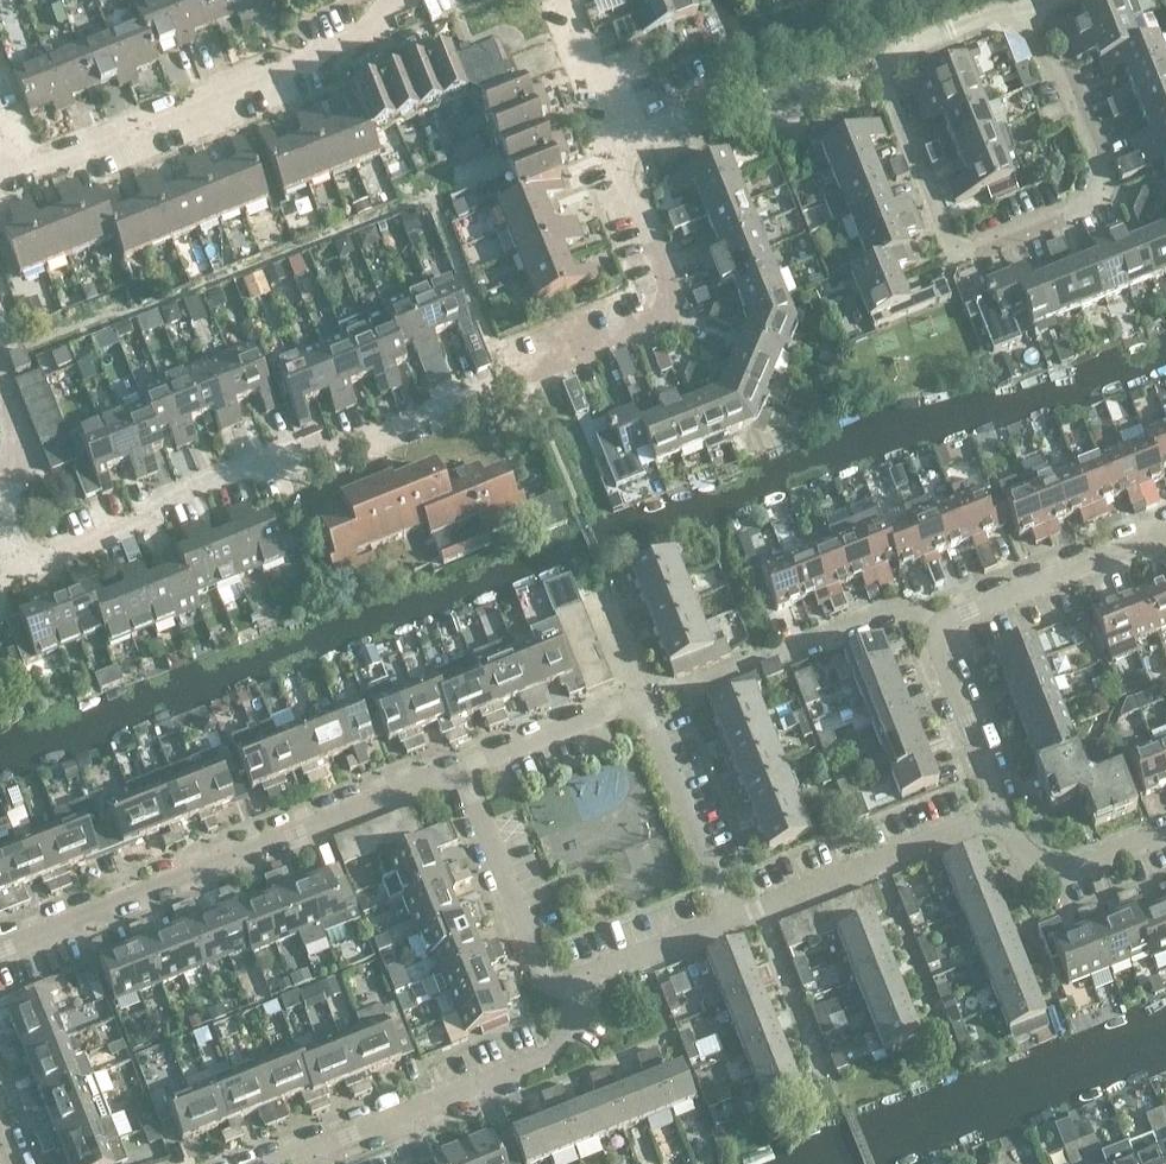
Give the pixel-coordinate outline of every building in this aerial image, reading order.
[(134,7),(139,21),(156,63),(158,63),(152,49),(174,41),(177,49),(186,45),(167,0),(152,0),(140,5),(134,7)] [(186,45),(196,41),(193,33),(214,24),(204,0),(167,0),(186,45)] [(214,24),(237,15),(241,23),(249,19),(241,0),(204,0),(214,24)] [(249,19),(259,15),(256,7),(266,3),(273,0),(241,0),(249,19)] [(612,26),(618,44),(696,14),(691,1),(686,3),(684,0),(642,0),(647,13),(612,26)] [(1064,31),(1070,45),(1070,46),(1138,18),(1140,18),(1133,0),(1113,0),(1078,14),(1082,23),(1064,31)] [(59,5),(49,9),(55,23),(65,19),(59,5)] [(1138,18),(1070,46),(1076,61),(1095,54),(1098,62),(1148,42),(1138,18)] [(139,21),(107,34),(128,84),(130,83),(137,80),(138,80),(135,72),(156,63),(139,21)] [(441,106),(464,97),(469,54),(466,47),(434,60),(422,31),(412,35),(441,106)] [(1016,68),(1031,62),(1026,49),(1025,45),(1010,33),(1003,36),(1016,68)] [(107,34),(76,46),(93,89),(115,79),(119,88),(128,84),(107,34)] [(441,106),(412,35),(401,39),(413,69),(399,74),(416,116),(441,106)] [(1148,42),(1098,62),(1104,77),(1123,70),(1126,78),(1126,79),(1165,63),(1156,39),(1148,42)] [(76,46),(44,59),(64,109),(74,105),(71,97),(93,89),(76,46)] [(469,54),(464,97),(478,103),(507,75),(497,49),(490,46),(469,54)] [(928,85),(910,93),(916,108),(974,85),(984,80),(976,61),(980,59),(975,48),(947,59),(950,66),(925,76),(928,85)] [(416,116),(399,74),(386,79),(374,50),(364,54),(393,126),(416,116)] [(353,93),(370,135),(393,126),(364,54),(353,58),(365,88),(353,93)] [(44,59),(11,72),(29,115),(52,105),(55,113),(64,109),(44,59)] [(1126,79),(1135,102),(1136,103),(1165,90),(1165,63),(1126,79)] [(488,128),(559,98),(555,87),(526,99),(514,72),(507,75),(478,103),(488,128)] [(140,86),(137,80),(130,83),(132,89),(140,86)] [(974,85),(916,108),(922,123),(940,115),(944,124),(983,108),(974,85)] [(1136,103),(1145,126),(1145,127),(1165,118),(1165,90),(1136,103)] [(370,135),(353,93),(342,97),(350,118),(336,124),(354,166),(378,156),(369,135),(370,135)] [(497,150),(539,133),(534,120),(563,108),(559,98),(488,128),(497,150)] [(1122,108),(1119,100),(1106,104),(1109,113),(1122,108)] [(983,108),(944,124),(953,148),(993,132),(983,108)] [(1122,108),(1109,113),(1112,122),(1126,117),(1122,108)] [(304,113),(329,176),(354,166),(336,124),(323,129),(314,109),(304,113)] [(289,143),(306,185),(329,176),(304,113),(294,117),(302,137),(289,143)] [(1130,142),(1136,158),(1165,146),(1165,118),(1145,127),(1148,135),(1130,142)] [(831,130),(808,140),(812,150),(819,146),(829,171),(869,155),(866,146),(883,139),(877,123),(835,140),(831,130)] [(993,132),(953,148),(963,172),(1012,152),(1015,151),(1005,127),(993,132)] [(306,185),(289,143),(275,148),(267,128),(255,133),(281,195),(306,185)] [(506,174),(578,145),(574,135),(545,147),(539,133),(497,150),(506,174)] [(437,137),(429,141),(434,155),(442,152),(437,137)] [(225,170),(242,212),(266,202),(241,139),(230,143),(239,164),(225,170)] [(578,145),(506,174),(515,196),(558,179),(553,167),(582,155),(578,145)] [(927,159),(940,154),(936,145),(924,150),(927,159)] [(1116,166),(1122,181),(1161,166),(1164,174),(1165,174),(1165,146),(1136,158),(1116,166)] [(202,147),(193,151),(195,156),(204,153),(202,147)] [(966,181),(948,188),(954,204),(986,191),(991,202),(1017,191),(1013,180),(1022,177),(1012,152),(963,172),(966,181)] [(193,159),(218,221),(242,212),(225,170),(212,175),(204,154),(193,159)] [(927,159),(930,168),(943,162),(940,154),(927,159)] [(725,155),(668,179),(674,195),(693,187),(695,194),(696,196),(735,180),(735,178),(725,155)] [(869,155),(829,171),(839,195),(878,179),(869,155)] [(177,189),(194,231),(218,221),(193,159),(182,163),(191,183),(177,189)] [(906,167),(902,159),(889,164),(892,173),(906,167)] [(906,167),(892,173),(895,182),(909,176),(906,167)] [(145,177),(171,240),(194,231),(177,189),(165,194),(156,173),(145,177)] [(63,177),(52,181),(55,189),(66,185),(63,177)] [(130,208),(147,250),(171,240),(145,177),(135,181),(143,202),(130,208)] [(558,179),(515,196),(516,197),(495,206),(505,230),(547,213),(542,199),(562,191),(558,179)] [(878,179),(839,195),(849,219),(888,202),(878,179)] [(700,204),(667,217),(672,228),(674,234),(681,230),(681,229),(694,224),(694,225),(706,220),(706,219),(745,203),(743,199),(735,180),(696,196),(700,204)] [(115,238),(98,197),(84,202),(75,181),(66,185),(91,248),(115,238)] [(51,215),(68,257),(91,248),(66,185),(55,189),(63,210),(51,215)] [(1157,195),(1153,186),(1141,191),(1140,193),(1151,197),(1157,195)] [(785,187),(769,194),(774,204),(789,198),(785,187)] [(147,250),(130,208),(116,213),(108,193),(98,197),(115,238),(123,259),(147,250)] [(1151,197),(1140,193),(1137,202),(1148,207),(1151,197)] [(1157,195),(1151,197),(1148,207),(1159,211),(1161,205),(1157,195)] [(19,204),(44,267),(68,257),(51,215),(37,221),(28,200),(19,204)] [(368,200),(354,205),(359,217),(372,211),(368,200)] [(463,202),(453,206),(459,219),(468,215),(463,202)] [(888,202),(849,219),(858,241),(858,242),(860,241),(916,219),(910,204),(892,212),(888,202)] [(1133,212),(1144,217),(1148,207),(1137,202),(1133,212)] [(745,203),(706,219),(706,220),(713,236),(715,242),(715,243),(720,241),(755,227),(752,220),(745,203)] [(44,267),(19,204),(7,209),(16,229),(2,235),(20,277),(44,267)] [(1144,217),(1146,223),(1156,219),(1159,211),(1148,207),(1144,217)] [(1144,217),(1133,212),(1132,214),(1137,226),(1146,223),(1144,217)] [(413,213),(400,218),(406,235),(420,230),(413,213)] [(515,254),(577,229),(573,218),(553,226),(547,213),(505,230),(515,254)] [(860,241),(858,242),(869,266),(908,249),(905,243),(904,241),(922,234),(916,219),(860,241)] [(383,224),(378,226),(382,235),(387,233),(383,224)] [(694,224),(681,229),(681,230),(684,239),(697,234),(694,225),(694,224)] [(720,253),(702,260),(703,265),(707,274),(765,251),(761,242),(755,227),(720,241),(715,243),(720,253)] [(1119,227),(1104,232),(1108,241),(1128,291),(1148,283),(1152,282),(1136,242),(1132,243),(1127,246),(1125,242),(1119,227)] [(376,228),(357,236),(362,249),(381,242),(376,228)] [(525,278),(567,261),(562,247),(581,239),(577,229),(515,254),(525,278)] [(1097,258),(1088,262),(1104,301),(1122,294),(1128,291),(1108,241),(1104,232),(1098,235),(1088,239),(1090,242),(1097,258)] [(1136,242),(1152,282),(1165,276),(1165,246),(1164,241),(1161,235),(1160,235),(1159,232),(1137,241),(1136,242)] [(348,239),(334,244),(339,259),(348,256),(351,247),(348,239)] [(1054,245),(1059,257),(1068,254),(1063,242),(1054,245)] [(1054,245),(1046,248),(1051,261),(1059,257),(1054,245)] [(869,266),(850,273),(860,297),(899,281),(896,274),(915,265),(908,249),(869,266)] [(765,251),(707,274),(712,287),(713,290),(732,283),(735,291),(774,274),(770,263),(765,251)] [(300,256),(286,262),(292,276),(305,271),(300,256)] [(567,261),(525,278),(535,303),(598,277),(594,266),(573,275),(567,261)] [(1080,265),(1065,271),(1081,310),(1096,304),(1104,301),(1088,262),(1080,265)] [(1020,267),(1009,272),(1010,274),(1011,274),(1027,313),(1026,313),(1032,330),(1044,325),(1057,320),(1041,280),(1032,284),(1025,265),(1020,267)] [(279,266),(265,271),(270,284),(284,279),(279,266)] [(1054,275),(1041,280),(1057,320),(1070,315),(1081,310),(1065,271),(1054,275)] [(261,273),(237,283),(246,305),(270,295),(261,273)] [(774,274),(735,291),(739,300),(745,316),(748,315),(748,313),(784,298),(778,284),(774,274)] [(974,305),(964,309),(970,322),(979,318),(994,353),(1020,342),(1021,342),(1012,319),(1026,313),(1027,313),(1011,274),(1010,274),(995,280),(986,284),(991,294),(986,296),(987,298),(973,303),(974,305)] [(354,275),(345,279),(347,284),(349,289),(358,285),(354,275)] [(619,279),(606,284),(609,293),(622,288),(619,279)] [(428,290),(446,332),(458,327),(465,346),(477,375),(491,369),(492,369),(475,327),(475,328),(471,329),(452,280),(428,290)] [(899,281),(860,297),(870,322),(909,306),(912,312),(939,301),(935,291),(921,296),(920,292),(905,298),(899,281)] [(85,288),(80,290),(85,302),(96,297),(93,291),(85,288)] [(428,290),(406,299),(430,360),(441,356),(433,337),(445,332),(446,332),(428,290)] [(220,291),(207,296),(212,309),(226,304),(220,291)] [(705,291),(693,296),(697,306),(710,301),(705,291)] [(1157,294),(1161,304),(1165,302),(1162,292),(1157,294)] [(816,294),(805,299),(811,313),(821,308),(816,294)] [(37,297),(19,304),(27,322),(44,315),(37,297)] [(198,298),(183,304),(190,322),(205,316),(198,298)] [(750,320),(744,334),(761,340),(788,352),(789,349),(780,345),(784,334),(788,326),(795,324),(784,298),(748,313),(748,315),(750,320)] [(383,308),(382,308),(388,321),(401,350),(413,345),(420,364),(430,360),(406,299),(383,308)] [(725,304),(713,308),(723,315),(729,313),(725,304)] [(175,305),(159,311),(165,325),(180,319),(175,305)] [(382,308),(360,317),(391,392),(402,388),(394,369),(406,364),(401,350),(388,321),(382,308)] [(719,325),(723,315),(713,308),(708,320),(719,325)] [(156,312),(136,320),(141,334),(161,326),(156,312)] [(723,315),(719,325),(730,329),(733,323),(729,313),(723,315)] [(360,317),(338,326),(343,339),(360,382),(373,377),(381,396),(391,392),(360,317)] [(127,323),(113,329),(118,340),(132,334),(127,323)] [(108,334),(93,340),(99,353),(113,347),(108,334)] [(742,339),(733,359),(772,375),(781,356),(782,352),(787,354),(788,352),(761,340),(744,334),(742,339)] [(343,339),(321,348),(345,410),(356,405),(349,386),(360,382),(343,339)] [(720,353),(723,344),(711,339),(707,347),(720,353)] [(252,346),(229,356),(246,399),(259,394),(266,413),(277,409),(266,382),(252,346)] [(720,353),(707,347),(704,357),(716,362),(720,353)] [(321,348),(298,357),(316,400),(328,395),(335,414),(345,410),(321,348)] [(630,349),(617,352),(623,379),(636,376),(630,349)] [(50,356),(56,370),(71,364),(65,350),(50,356)] [(664,350),(654,354),(663,374),(672,370),(664,350)] [(827,350),(821,364),(830,368),(836,354),(827,350)] [(31,368),(24,351),(9,358),(15,375),(31,368)] [(229,356),(206,365),(231,427),(242,423),(235,404),(246,399),(229,356)] [(298,357),(275,366),(299,428),(311,423),(304,405),(315,400),(316,400),(298,357)] [(725,378),(723,382),(762,398),(764,395),(772,375),(733,359),(725,378)] [(88,362),(77,367),(83,382),(94,378),(88,362)] [(206,365),(184,374),(201,417),(214,412),(221,431),(231,427),(206,365)] [(695,381),(699,372),(688,367),(683,379),(687,390),(698,386),(695,381)] [(182,369),(160,378),(162,383),(187,445),(197,441),(190,422),(201,417),(184,374),(182,369)] [(41,371),(15,382),(21,395),(47,384),(41,371)] [(699,372),(695,381),(698,386),(707,382),(710,377),(699,372)] [(575,418),(588,412),(575,380),(562,386),(575,418)] [(712,400),(711,400),(727,436),(733,434),(751,426),(748,420),(756,402),(765,406),(767,400),(762,398),(723,382),(717,398),(712,400)] [(162,383),(139,392),(141,395),(162,448),(163,448),(158,435),(169,430),(176,449),(187,445),(162,383)] [(47,384),(21,395),(26,408),(52,397),(47,384)] [(636,389),(627,392),(632,405),(641,402),(636,389)] [(661,396),(655,398),(662,416),(663,416),(679,455),(685,453),(703,446),(690,416),(686,406),(677,410),(670,392),(661,396)] [(141,395),(118,404),(122,414),(147,476),(158,472),(150,453),(162,448),(141,395)] [(1137,395),(1130,397),(1133,404),(1139,402),(1137,395)] [(692,404),(686,406),(690,416),(703,446),(704,445),(707,454),(712,452),(730,445),(727,436),(711,400),(712,400),(711,396),(692,404)] [(799,396),(792,411),(807,418),(814,402),(799,396)] [(52,397),(26,408),(31,420),(57,410),(52,397)] [(608,433),(595,439),(615,489),(644,478),(640,469),(654,464),(648,449),(649,449),(639,426),(640,425),(633,409),(607,419),(612,430),(607,432),(608,433)] [(57,410),(31,420),(36,433),(62,422),(57,410)] [(122,414),(100,423),(117,466),(129,462),(137,481),(147,476),(122,414)] [(640,425),(639,426),(649,449),(648,449),(654,464),(654,465),(661,463),(679,455),(663,416),(662,416),(645,423),(640,425)] [(62,422),(36,433),(41,446),(68,435),(62,422)] [(89,462),(74,468),(86,499),(101,493),(102,495),(113,490),(106,471),(117,466),(100,423),(77,433),(89,462)] [(1146,435),(1149,443),(1162,478),(1165,476),(1165,428),(1146,435)] [(68,435),(41,446),(47,458),(73,448),(68,435)] [(1149,443),(1124,452),(1140,493),(1164,484),(1162,478),(1149,443)] [(73,448),(47,458),(52,472),(78,461),(73,448)] [(1017,450),(1012,452),(1016,461),(1021,460),(1017,450)] [(1124,452),(1100,462),(1116,503),(1126,499),(1131,510),(1143,505),(1139,494),(1140,493),(1124,452)] [(1100,462),(1076,471),(1096,524),(1108,519),(1104,508),(1116,503),(1100,462)] [(432,538),(442,565),(490,547),(486,534),(528,517),(517,489),(511,491),(503,470),(481,479),(476,467),(439,482),(433,467),(391,484),(389,479),(340,499),(342,504),(326,511),(331,524),(321,528),(330,552),(326,554),(337,582),(375,567),(369,551),(426,528),(430,539),(432,538)] [(901,467),(890,472),(890,474),(897,491),(909,486),(902,470),(901,467)] [(1047,468),(1023,478),(1027,490),(1048,543),(1060,538),(1056,526),(1068,522),(1051,481),(1047,468)] [(1071,473),(1051,481),(1068,522),(1078,518),(1083,529),(1096,524),(1076,471),(1071,473)] [(1002,500),(995,503),(996,504),(1005,527),(1012,525),(1018,541),(1031,536),(1035,548),(1048,543),(1027,490),(1023,478),(998,487),(1003,499),(1002,500)] [(975,481),(951,490),(956,504),(971,541),(972,544),(973,546),(978,561),(984,574),(996,569),(988,549),(984,540),(983,538),(997,532),(997,531),(1005,527),(996,504),(995,503),(985,506),(975,481)] [(843,482),(838,484),(842,494),(847,492),(843,482)] [(554,494),(528,505),(540,535),(566,524),(554,494)] [(607,499),(613,513),(622,509),(617,496),(607,499)] [(927,500),(903,509),(908,523),(910,522),(926,563),(924,564),(934,588),(945,584),(938,564),(939,563),(936,555),(949,550),(934,513),(932,513),(927,500)] [(236,507),(260,569),(266,567),(284,560),(266,517),(254,522),(246,503),(236,507)] [(956,504),(934,513),(949,550),(950,553),(971,545),(972,547),(962,551),(967,565),(978,561),(956,504)] [(260,569),(236,507),(226,511),(233,530),(221,535),(238,578),(260,569)] [(877,514),(854,524),(880,587),(881,590),(895,585),(889,570),(898,566),(884,532),(882,526),(877,514)] [(238,578),(221,535),(209,540),(202,521),(191,525),(216,587),(238,578)] [(886,532),(884,532),(898,566),(901,573),(902,572),(924,564),(926,563),(910,522),(908,523),(886,532)] [(854,524),(830,533),(835,544),(851,585),(862,580),(867,592),(876,588),(880,587),(854,524)] [(193,596),(194,596),(216,587),(191,525),(181,529),(189,548),(177,553),(176,553),(193,596)] [(746,535),(738,539),(752,574),(761,570),(746,535)] [(835,544),(811,554),(827,595),(832,606),(844,601),(840,589),(851,585),(835,544)] [(159,576),(176,619),(200,610),(194,596),(193,596),(176,553),(177,553),(175,547),(163,552),(171,571),(159,576)] [(811,554),(787,564),(803,604),(814,599),(819,611),(822,610),(832,606),(827,595),(811,554)] [(642,596),(683,580),(674,556),(632,572),(642,596)] [(76,562),(65,566),(68,575),(80,570),(76,562)] [(129,565),(154,628),(176,619),(159,576),(147,580),(139,562),(129,565)] [(787,564),(762,574),(778,614),(803,604),(787,564)] [(115,594),(132,637),(154,628),(129,565),(119,570),(126,589),(115,594)] [(82,642),(103,633),(104,633),(85,584),(80,570),(68,575),(76,594),(65,599),(82,642)] [(569,576),(544,586),(545,589),(555,613),(580,603),(578,599),(578,597),(573,585),(571,581),(569,576)] [(132,637),(115,594),(103,599),(95,580),(85,584),(104,633),(103,633),(108,646),(132,637)] [(651,620),(693,603),(683,580),(642,596),(651,620)] [(1158,635),(1165,632),(1165,587),(1165,584),(1141,594),(1158,635)] [(35,589),(59,651),(82,642),(65,599),(52,604),(45,585),(35,589)] [(876,588),(867,592),(871,602),(880,599),(876,588)] [(22,666),(59,651),(35,589),(23,593),(31,613),(19,617),(20,619),(5,625),(15,649),(22,666)] [(1134,644),(1158,635),(1141,594),(1117,603),(1134,644)] [(661,644),(702,627),(693,603),(651,620),(661,644)] [(1137,654),(1134,644),(1117,603),(1092,613),(1113,664),(1137,654)] [(562,630),(587,620),(581,606),(556,616),(562,630)] [(832,606),(822,610),(826,619),(835,615),(835,613),(832,606)] [(252,615),(247,618),(249,624),(255,621),(252,615)] [(562,630),(567,643),(592,633),(587,620),(562,630)] [(699,656),(706,653),(712,651),(702,627),(661,644),(670,667),(677,665),(684,662),(692,659),(699,656)] [(592,633),(567,643),(572,657),(598,646),(592,633)] [(1080,637),(1080,642),(1083,645),(1088,645),(1092,642),(1092,637),(1089,634),(1084,634),(1080,637)] [(555,636),(534,644),(551,688),(559,685),(561,688),(565,690),(570,701),(579,697),(575,686),(572,680),(555,636)] [(993,654),(1003,680),(1046,663),(1035,637),(993,654)] [(841,684),(854,679),(891,664),(881,640),(844,654),(849,668),(836,673),(841,684)] [(510,641),(490,648),(495,661),(512,704),(519,701),(522,708),(525,707),(529,717),(538,713),(534,703),(535,702),(532,696),(531,696),(515,654),(514,651),(510,641)] [(534,644),(514,651),(515,654),(531,696),(532,696),(551,688),(534,644)] [(720,648),(725,660),(732,658),(728,649),(727,645),(720,648)] [(598,646),(572,657),(578,670),(603,660),(598,646)] [(490,648),(470,656),(470,659),(492,711),(494,718),(503,714),(505,714),(503,707),(512,704),(495,661),(490,648)] [(713,651),(718,663),(725,660),(720,648),(713,651)] [(15,649),(6,652),(13,670),(22,666),(15,649)] [(713,651),(712,651),(706,653),(711,666),(718,663),(713,651)] [(706,653),(699,656),(704,669),(711,666),(706,653)] [(699,656),(692,659),(697,672),(704,669),(699,656)] [(451,666),(455,677),(471,719),(472,719),(480,716),(482,723),(485,722),(489,732),(498,729),(499,729),(494,718),(492,711),(470,659),(451,666)] [(692,659),(684,662),(689,674),(697,672),(692,659)] [(583,683),(609,673),(603,660),(578,670),(583,683)] [(766,683),(784,676),(778,661),(760,668),(766,683)] [(684,662),(677,665),(682,677),(689,674),(684,662)] [(1046,663),(1003,680),(1014,705),(1056,688),(1046,663)] [(900,689),(891,664),(854,679),(863,703),(900,689)] [(677,665),(670,667),(675,680),(682,677),(677,665)] [(1158,669),(1163,681),(1165,680),(1165,665),(1158,669)] [(451,666),(432,673),(434,678),(437,684),(435,685),(449,720),(447,721),(450,728),(452,727),(454,734),(459,744),(468,741),(463,730),(466,729),(464,722),(471,719),(455,677),(451,666)] [(802,699),(816,694),(820,692),(812,671),(794,678),(802,699)] [(107,672),(95,677),(100,691),(113,686),(107,672)] [(614,687),(609,673),(583,683),(589,697),(614,687)] [(1142,674),(1132,678),(1138,691),(1148,687),(1142,674)] [(752,691),(754,690),(761,688),(756,675),(747,678),(752,691)] [(434,678),(413,686),(430,728),(437,725),(442,738),(445,737),(454,734),(452,727),(450,728),(447,721),(449,720),(435,685),(437,684),(434,678)] [(752,691),(747,678),(739,681),(744,694),(752,691)] [(1103,679),(1092,683),(1095,691),(1106,687),(1103,679)] [(731,685),(736,697),(744,694),(739,681),(731,685)] [(388,682),(367,690),(372,702),(378,718),(371,721),(379,742),(386,739),(388,744),(398,740),(399,743),(403,747),(407,757),(416,753),(393,694),(388,682)] [(722,688),(727,701),(736,697),(731,685),(722,688)] [(413,686),(393,694),(416,753),(425,750),(421,739),(422,734),(421,731),(429,728),(430,728),(413,686)] [(714,691),(719,704),(727,701),(722,688),(714,691)] [(1056,688),(1014,705),(1024,731),(1066,714),(1056,688)] [(872,727),(909,712),(900,689),(863,703),(872,727)] [(752,691),(744,694),(736,697),(727,701),(719,704),(711,707),(720,732),(763,715),(754,690),(752,691)] [(1157,690),(1134,699),(1140,712),(1163,703),(1157,690)] [(714,691),(706,695),(711,707),(719,704),(714,691)] [(802,699),(806,709),(819,703),(816,694),(802,699)] [(535,702),(534,703),(538,713),(547,710),(543,699),(535,702)] [(1126,702),(1120,717),(1121,720),(1140,712),(1134,699),(1126,702)] [(356,703),(335,711),(351,752),(354,760),(354,761),(364,757),(366,756),(363,748),(372,744),(379,742),(371,721),(364,724),(356,703)] [(335,711),(315,719),(331,760),(351,752),(335,711)] [(882,751),(919,736),(909,712),(872,727),(882,751)] [(503,714),(494,718),(499,729),(507,725),(503,714)] [(799,728),(807,725),(803,714),(795,717),(799,728)] [(1066,714),(1024,731),(1034,756),(1076,739),(1066,714)] [(304,723),(295,726),(318,786),(329,782),(324,771),(326,766),(325,762),(331,760),(315,719),(310,715),(304,718),(304,723)] [(730,756),(773,739),(763,715),(720,732),(730,756)] [(204,720),(202,725),(204,730),(209,732),(214,730),(217,725),(215,720),(209,717),(204,720)] [(254,727),(250,728),(278,802),(289,797),(285,787),(286,782),(284,778),(291,775),(275,734),(272,725),(255,731),(254,727)] [(799,728),(804,740),(812,737),(807,725),(799,728)] [(295,726),(275,734),(291,775),(301,772),(304,779),(306,778),(311,789),(318,786),(295,726)] [(248,734),(231,741),(235,750),(250,791),(261,787),(263,791),(266,794),(267,794),(271,805),(278,802),(250,728),(246,730),(248,734)] [(821,747),(834,742),(831,733),(818,737),(821,747)] [(137,734),(130,737),(136,750),(142,748),(137,734)] [(454,734),(445,737),(450,748),(459,744),(454,734)] [(919,736),(882,751),(891,774),(928,760),(919,736)] [(740,780),(782,763),(773,739),(730,756),(740,780)] [(1076,739),(1034,756),(1038,766),(1034,767),(1040,783),(1081,766),(1075,753),(1081,751),(1076,739)] [(821,747),(824,757),(837,752),(834,742),(821,747)] [(1165,778),(1165,742),(1154,747),(1165,778)] [(1154,747),(1129,757),(1145,798),(1165,790),(1165,778),(1154,747)] [(226,748),(191,761),(211,811),(233,803),(225,782),(237,777),(226,748)] [(86,755),(74,760),(79,770),(90,765),(86,755)] [(364,757),(354,761),(358,770),(367,767),(364,757)] [(354,760),(346,763),(350,773),(358,770),(354,760)] [(928,760),(891,774),(901,799),(938,785),(928,760)] [(191,761),(169,770),(189,820),(200,816),(203,823),(206,822),(210,832),(218,829),(211,811),(191,761)] [(818,776),(826,773),(821,761),(813,764),(818,776)] [(749,804),(792,787),(782,763),(740,780),(749,804)] [(73,764),(64,767),(70,781),(79,778),(73,764)] [(1081,766),(1040,783),(1050,808),(1074,798),(1079,801),(1090,778),(1084,775),(1081,766)] [(169,770),(147,779),(167,830),(170,837),(174,847),(184,843),(180,833),(183,832),(180,824),(189,820),(169,770)] [(1090,778),(1079,801),(1085,803),(1094,827),(1136,810),(1120,770),(1095,780),(1090,778)] [(818,776),(822,787),(830,785),(826,773),(818,776)] [(147,779),(125,787),(128,797),(145,838),(167,830),(147,779)] [(849,779),(835,785),(839,795),(853,790),(849,779)] [(801,811),(800,808),(792,787),(749,804),(759,828),(801,811)] [(853,790),(839,795),(841,799),(849,819),(851,825),(868,818),(866,813),(860,797),(856,798),(853,790)] [(104,796),(91,801),(102,830),(118,824),(126,846),(145,838),(128,797),(108,805),(104,796)] [(87,799),(53,813),(58,824),(75,866),(98,857),(96,850),(108,846),(102,830),(91,801),(88,802),(87,799)] [(17,828),(34,822),(28,806),(12,812),(17,828)] [(413,808),(399,813),(410,841),(423,835),(413,808)] [(846,821),(841,809),(833,813),(838,824),(846,821)] [(801,811),(759,828),(768,852),(811,835),(801,811)] [(399,813),(386,819),(396,846),(410,841),(399,813)] [(386,819),(373,824),(383,851),(396,846),(386,819)] [(58,824),(37,833),(60,892),(73,887),(66,870),(75,866),(58,824)] [(373,824),(359,829),(370,856),(376,854),(383,851),(373,824)] [(383,851),(376,854),(386,881),(435,861),(432,854),(456,845),(448,825),(423,835),(410,841),(396,846),(383,851)] [(359,829),(346,835),(357,861),(370,856),(359,829)] [(37,833),(16,841),(32,883),(41,880),(42,883),(47,885),(51,895),(60,892),(37,833)] [(335,840),(333,840),(334,842),(343,867),(357,861),(346,835),(335,840)] [(170,837),(160,841),(165,851),(174,847),(170,837)] [(0,847),(0,863),(18,909),(30,904),(23,887),(32,883),(16,841),(0,847)] [(978,851),(943,865),(953,890),(988,877),(978,851)] [(386,882),(382,883),(389,902),(403,896),(404,897),(460,874),(457,867),(447,870),(446,868),(439,871),(435,861),(386,881),(386,882)] [(2,904),(5,902),(9,913),(18,909),(0,863),(0,899),(2,904)] [(259,903),(275,945),(298,936),(272,871),(270,872),(272,876),(262,880),(266,889),(265,894),(267,900),(259,903)] [(460,874),(404,897),(412,917),(451,901),(448,893),(452,892),(454,887),(464,883),(471,880),(467,871),(460,874)] [(284,872),(274,876),(298,936),(303,948),(326,940),(324,935),(321,927),(304,885),(291,890),(284,872)] [(327,876),(304,885),(321,927),(324,935),(346,927),(359,922),(348,894),(344,885),(332,890),(327,876)] [(988,877),(953,890),(954,894),(963,915),(998,901),(990,880),(988,877)] [(227,890),(251,949),(250,949),(251,954),(275,945),(259,903),(249,907),(244,895),(241,896),(236,886),(227,890)] [(1155,911),(1165,939),(1165,886),(1158,890),(1162,900),(1160,901),(1162,908),(1155,911)] [(251,949),(227,890),(218,893),(223,903),(219,905),(222,912),(212,916),(228,958),(250,949),(251,949)] [(867,921),(872,919),(881,916),(871,891),(857,896),(867,921)] [(915,905),(909,891),(899,895),(904,909),(915,905)] [(1155,911),(1147,914),(1141,900),(1138,901),(1134,891),(1126,894),(1134,914),(1135,913),(1137,918),(1135,919),(1150,955),(1148,956),(1151,961),(1165,955),(1165,939),(1155,911)] [(1134,914),(1126,894),(1116,898),(1120,908),(1117,910),(1121,919),(1113,922),(1130,963),(1148,956),(1150,955),(1135,919),(1137,918),(1135,913),(1134,914)] [(854,926),(867,921),(857,896),(844,901),(854,926)] [(451,901),(412,917),(420,937),(483,911),(479,902),(469,906),(464,904),(454,908),(451,901)] [(841,932),(854,926),(844,901),(831,906),(841,932)] [(998,901),(963,915),(965,921),(972,940),(1008,927),(1000,907),(998,901)] [(182,907),(206,967),(228,958),(212,916),(200,921),(197,913),(194,914),(190,904),(182,907)] [(915,905),(904,909),(909,922),(920,918),(915,905)] [(828,937),(836,934),(841,932),(831,906),(818,911),(828,937)] [(167,934),(184,975),(206,967),(182,907),(173,911),(177,921),(175,922),(178,930),(167,934)] [(1090,921),(1098,917),(1094,907),(1085,910),(1090,921)] [(1090,921),(1085,910),(1076,914),(1080,924),(1090,921)] [(483,911),(420,937),(428,957),(431,955),(474,938),(471,930),(478,927),(477,924),(486,920),(483,911)] [(805,916),(815,942),(828,937),(818,911),(805,916)] [(802,948),(815,942),(805,916),(791,921),(802,948)] [(845,957),(882,943),(872,919),(867,921),(854,926),(841,932),(836,934),(845,957)] [(802,948),(791,921),(778,927),(788,953),(802,948)] [(1051,962),(1057,959),(1069,987),(1090,979),(1073,938),(1065,941),(1058,921),(1038,929),(1051,962)] [(145,943),(161,984),(184,975),(167,934),(155,939),(152,931),(150,932),(145,922),(138,925),(142,935),(145,943)] [(1130,963),(1113,922),(1093,930),(1109,971),(1130,963)] [(142,935),(138,925),(128,929),(132,939),(142,935)] [(1008,927),(972,940),(976,949),(982,965),(1018,952),(1011,935),(1008,927)] [(1073,938),(1090,979),(1109,971),(1093,930),(1073,938)] [(373,943),(372,944),(377,955),(378,954),(390,949),(385,938),(373,943)] [(474,938),(431,955),(439,975),(499,951),(495,941),(485,946),(480,944),(476,945),(474,938)] [(934,955),(928,939),(917,943),(924,959),(934,955)] [(91,943),(96,954),(104,950),(100,940),(91,943)] [(122,952),(138,993),(161,984),(145,943),(122,952)] [(845,957),(855,981),(891,967),(882,943),(845,957)] [(715,982),(750,969),(740,944),(705,958),(715,982)] [(439,975),(433,978),(441,998),(450,994),(490,978),(487,969),(489,968),(492,964),(502,959),(499,951),(439,975)] [(122,952),(98,961),(115,1003),(138,993),(122,952)] [(1018,952),(982,965),(987,977),(992,990),(1028,977),(1022,963),(1018,952)] [(934,955),(924,959),(928,970),(938,966),(934,955)] [(394,957),(382,962),(387,973),(399,969),(394,957)] [(809,972),(804,959),(793,964),(798,976),(809,972)] [(891,967),(855,981),(864,1006),(901,991),(891,967)] [(750,969),(715,982),(724,1006),(759,992),(750,969)] [(809,972),(798,976),(804,990),(814,986),(809,972)] [(308,973),(289,980),(293,989),(311,982),(308,973)] [(1028,977),(992,990),(998,1005),(1002,1015),(1037,1002),(1033,991),(1028,977)] [(490,978),(450,994),(458,1014),(498,998),(498,996),(490,978)] [(1159,978),(1150,982),(1155,995),(1164,991),(1159,978)] [(319,985),(324,998),(339,992),(333,979),(320,984),(319,985)] [(29,1004),(7,1013),(16,1035),(58,1018),(49,997),(58,994),(52,980),(24,991),(29,1004)] [(289,980),(278,985),(281,994),(293,989),(289,980)] [(511,981),(500,985),(504,994),(504,996),(515,991),(511,981)] [(319,985),(300,992),(307,1008),(325,1001),(325,1000),(319,985)] [(674,999),(669,985),(659,989),(664,1002),(674,999)] [(954,1005),(947,987),(936,991),(943,1009),(954,1005)] [(268,990),(255,995),(258,1003),(271,998),(268,990)] [(498,998),(458,1014),(467,1035),(479,1030),(482,1036),(509,1025),(503,1009),(505,1008),(508,1003),(518,999),(515,991),(504,996),(504,994),(498,996),(498,998)] [(874,1030),(910,1016),(901,991),(864,1006),(874,1030)] [(734,1030),(769,1016),(759,992),(724,1006),(734,1030)] [(298,993),(282,999),(287,1011),(303,1005),(298,993)] [(406,995),(397,999),(403,1013),(412,1009),(406,995)] [(674,999),(664,1002),(669,1015),(678,1012),(674,999)] [(275,1002),(263,1007),(267,1019),(280,1014),(275,1002)] [(1037,1002),(1002,1015),(1008,1031),(1026,1024),(1030,1035),(1048,1028),(1037,1002)] [(378,1007),(356,1015),(361,1027),(378,1069),(400,1061),(392,1038),(404,1034),(392,1005),(383,1008),(382,1005),(378,1007)] [(954,1005),(943,1009),(947,1017),(957,1013),(954,1005)] [(222,1008),(208,1014),(211,1021),(225,1016),(222,1008)] [(827,1020),(822,1008),(812,1012),(817,1024),(827,1020)] [(743,1054),(778,1040),(769,1016),(734,1030),(743,1054)] [(910,1016),(874,1030),(884,1054),(920,1041),(910,1016)] [(198,1017),(189,1021),(192,1029),(201,1025),(198,1017)] [(58,1018),(16,1035),(24,1056),(66,1039),(58,1018)] [(827,1020),(817,1024),(823,1038),(833,1034),(827,1020)] [(361,1027),(339,1036),(363,1095),(371,1092),(368,1083),(372,1081),(369,1073),(378,1069),(361,1027)] [(208,1031),(194,1036),(198,1046),(212,1040),(208,1031)] [(692,1046),(687,1033),(678,1037),(683,1050),(692,1046)] [(955,1039),(960,1053),(971,1049),(966,1035),(955,1039)] [(339,1036),(317,1045),(334,1087),(344,1083),(347,1091),(350,1090),(353,1099),(363,1095),(339,1036)] [(715,1038),(692,1046),(693,1048),(696,1057),(698,1060),(698,1061),(720,1052),(715,1038)] [(66,1039),(24,1056),(32,1077),(74,1060),(66,1039)] [(138,1039),(128,1042),(132,1053),(142,1049),(138,1039)] [(753,1078),(788,1064),(778,1040),(743,1054),(753,1078)] [(298,1052),(296,1053),(320,1113),(329,1110),(325,1100),(330,1098),(327,1090),(334,1087),(317,1045),(298,1052)] [(692,1046),(683,1050),(688,1063),(698,1060),(696,1057),(693,1048),(692,1046)] [(297,1048),(274,1057),(291,1098),(300,1095),(305,1107),(307,1106),(311,1116),(320,1113),(296,1053),(298,1052),(297,1048)] [(7,1063),(16,1059),(13,1051),(4,1054),(7,1063)] [(646,1055),(651,1067),(661,1064),(656,1051),(646,1055)] [(646,1055),(636,1058),(641,1071),(651,1067),(646,1055)] [(847,1069),(842,1056),(832,1060),(837,1073),(847,1069)] [(266,1060),(253,1065),(266,1099),(277,1125),(287,1122),(282,1111),(286,1109),(283,1102),(291,1098),(274,1057),(266,1060)] [(7,1063),(10,1071),(20,1068),(16,1059),(7,1063)] [(74,1060),(32,1077),(41,1098),(82,1082),(74,1061),(74,1060)] [(788,1064),(753,1078),(762,1101),(762,1102),(764,1102),(797,1089),(788,1064)] [(253,1065),(232,1074),(248,1115),(258,1111),(261,1120),(264,1118),(266,1123),(266,1124),(268,1129),(277,1125),(266,1099),(253,1065)] [(655,1077),(669,1112),(693,1103),(679,1067),(655,1077)] [(598,1073),(603,1086),(611,1083),(606,1070),(598,1073)] [(598,1073),(590,1076),(595,1089),(603,1086),(598,1073)] [(232,1074),(211,1082),(227,1124),(230,1131),(234,1141),(243,1138),(239,1127),(241,1123),(239,1119),(248,1115),(232,1074)] [(82,1082),(41,1098),(49,1119),(90,1103),(102,1098),(94,1077),(82,1082)] [(633,1086),(647,1121),(669,1112),(655,1077),(633,1086)] [(711,1094),(706,1081),(697,1084),(702,1098),(711,1094)] [(211,1082),(189,1091),(206,1132),(227,1124),(211,1082)] [(607,1096),(621,1131),(647,1121),(633,1086),(607,1096)] [(550,1092),(556,1106),(567,1101),(561,1088),(550,1092)] [(163,1091),(150,1096),(161,1125),(174,1120),(182,1141),(206,1132),(189,1091),(167,1099),(163,1091)] [(24,1105),(33,1101),(30,1092),(20,1095),(24,1105)] [(550,1092),(542,1096),(547,1109),(556,1106),(550,1092)] [(711,1094),(702,1098),(707,1111),(717,1108),(711,1094)] [(607,1096),(595,1101),(585,1105),(599,1140),(621,1131),(607,1096)] [(47,1135),(37,1139),(41,1147),(99,1124),(110,1120),(102,1098),(90,1103),(49,1119),(53,1129),(45,1132),(47,1135)] [(24,1105),(28,1114),(37,1110),(33,1101),(24,1105)] [(748,1103),(743,1105),(747,1114),(765,1106),(764,1102),(762,1102),(762,1101),(750,1106),(748,1103)] [(599,1140),(585,1105),(559,1115),(573,1150),(599,1140)] [(517,1121),(513,1108),(504,1111),(508,1124),(517,1121)] [(1130,1146),(1138,1163),(1165,1163),(1165,1157),(1164,1152),(1162,1152),(1165,1148),(1165,1119),(1162,1110),(1148,1116),(1156,1136),(1130,1146)] [(535,1124),(549,1160),(573,1150),(559,1115),(535,1124)] [(99,1124),(41,1147),(44,1156),(54,1152),(55,1155),(62,1152),(66,1162),(108,1145),(119,1141),(110,1120),(99,1124)] [(1072,1121),(1058,1127),(1066,1149),(1069,1148),(1081,1143),(1072,1121)] [(1091,1121),(1076,1127),(1082,1142),(1097,1137),(1091,1121)] [(511,1134),(523,1163),(538,1163),(549,1160),(535,1124),(511,1134)] [(230,1131),(220,1134),(225,1145),(234,1141),(230,1131)] [(1081,1143),(1089,1163),(1138,1163),(1130,1146),(1104,1156),(1097,1137),(1082,1142),(1081,1143)] [(467,1163),(516,1163),(514,1158),(500,1163),(490,1138),(461,1149),(467,1163)] [(66,1162),(67,1163),(124,1163),(127,1163),(119,1141),(108,1145),(66,1162)] [(1066,1149),(1067,1149),(1072,1163),(1089,1163),(1081,1143),(1069,1148),(1066,1149)] [(461,1149),(432,1160),(434,1163),(467,1163),(461,1149)]
